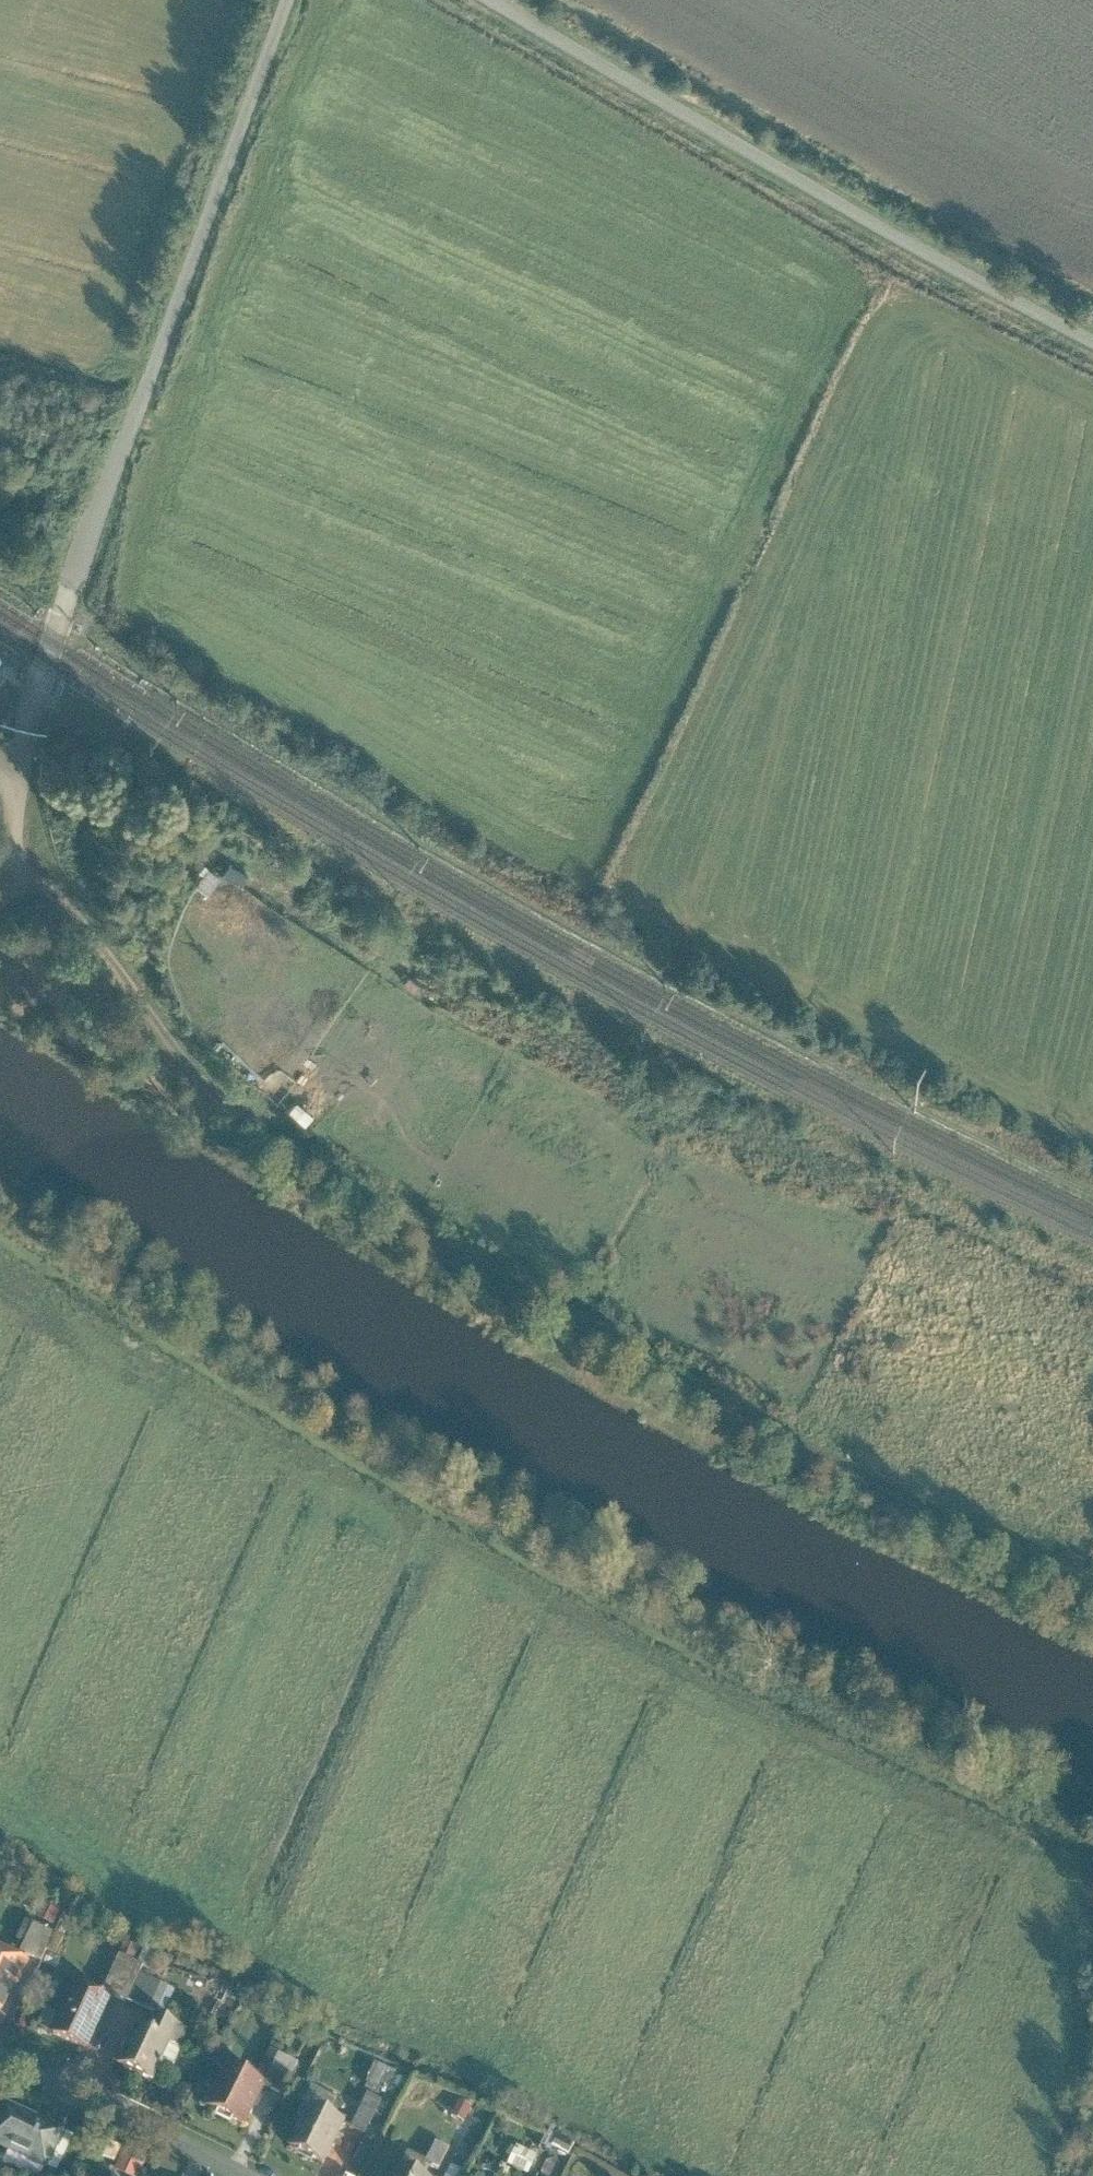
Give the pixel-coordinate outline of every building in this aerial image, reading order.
[(43,1905),(36,1919),(52,1927),(59,1913),(43,1905)] [(52,1934),(32,1925),(20,1952),(40,1961),(52,1934)] [(2,2011),(25,1960),(0,1948),(0,2010),(2,2011)] [(142,1968),(116,1955),(100,1990),(126,2003),(138,1977),(142,1968)] [(138,1977),(126,2003),(147,2012),(159,1987),(138,1977)] [(60,2012),(49,2036),(88,2054),(111,2004),(66,1984),(54,2010),(60,2012)] [(131,2029),(115,2067),(150,2082),(166,2046),(173,2049),(181,2031),(151,2019),(144,2035),(131,2029)] [(253,2079),(262,2083),(284,2093),(297,2064),(266,2050),(253,2079)] [(262,2083),(253,2079),(226,2066),(207,2109),(243,2125),(262,2083)] [(394,2075),(387,2090),(400,2097),(407,2081),(394,2075)] [(388,2108),(367,2097),(350,2130),(372,2141),(388,2108)] [(471,2110),(455,2103),(448,2120),(463,2127),(471,2110)] [(3,2105),(0,2111),(0,2151),(9,2155),(5,2165),(30,2175),(46,2175),(66,2133),(3,2105)] [(309,2109),(290,2149),(323,2164),(342,2124),(309,2109)] [(571,2150),(555,2144),(547,2163),(563,2169),(571,2150)] [(447,2152),(432,2145),(423,2163),(438,2170),(447,2152)] [(507,2168),(525,2175),(527,2175),(537,2157),(517,2147),(507,2168)] [(125,2151),(113,2175),(139,2175),(145,2161),(125,2151)] [(391,2175),(416,2175),(396,2166),(391,2175)] [(448,2167),(444,2175),(458,2175),(460,2172),(448,2167)]
